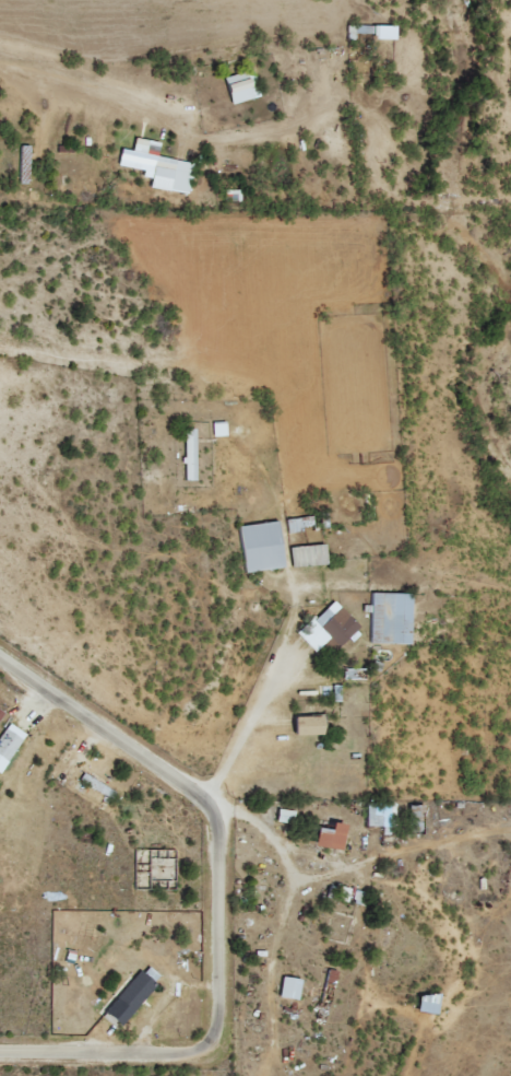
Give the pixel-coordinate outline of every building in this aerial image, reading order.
[(394,39),(395,25),(373,25),(373,39),(394,39)] [(232,104),(254,98),(246,71),(224,77),(232,104)] [(194,163),(157,156),(159,142),(135,138),(133,150),(121,148),(118,165),(144,170),(143,176),(153,178),(151,187),(188,194),(194,163)] [(213,424),(214,436),(226,436),(226,423),(213,424)] [(196,480),(195,429),(184,429),(185,481),(196,480)] [(314,528),(311,515),(285,521),(288,534),(314,528)] [(238,527),(245,573),(284,567),(278,521),(238,527)] [(290,548),(292,568),(327,564),(325,544),(290,548)] [(410,644),(411,594),(372,593),(370,641),(388,641),(388,644),(410,644)] [(339,649),(360,630),(333,601),(298,634),(315,652),(329,638),(339,649)] [(293,717),(294,736),(322,735),(321,716),(293,717)] [(6,723),(0,734),(0,773),(2,774),(24,733),(6,723)] [(112,788),(83,774),(79,783),(108,797),(112,788)] [(366,807),(365,827),(389,827),(390,807),(366,807)] [(316,828),(314,847),(340,851),(344,825),(331,823),(330,830),(316,828)] [(103,1014),(119,1028),(161,978),(146,965),(103,1014)] [(279,998),(297,1001),(301,980),(282,977),(279,998)] [(418,994),(416,1013),(436,1014),(438,996),(418,994)]
